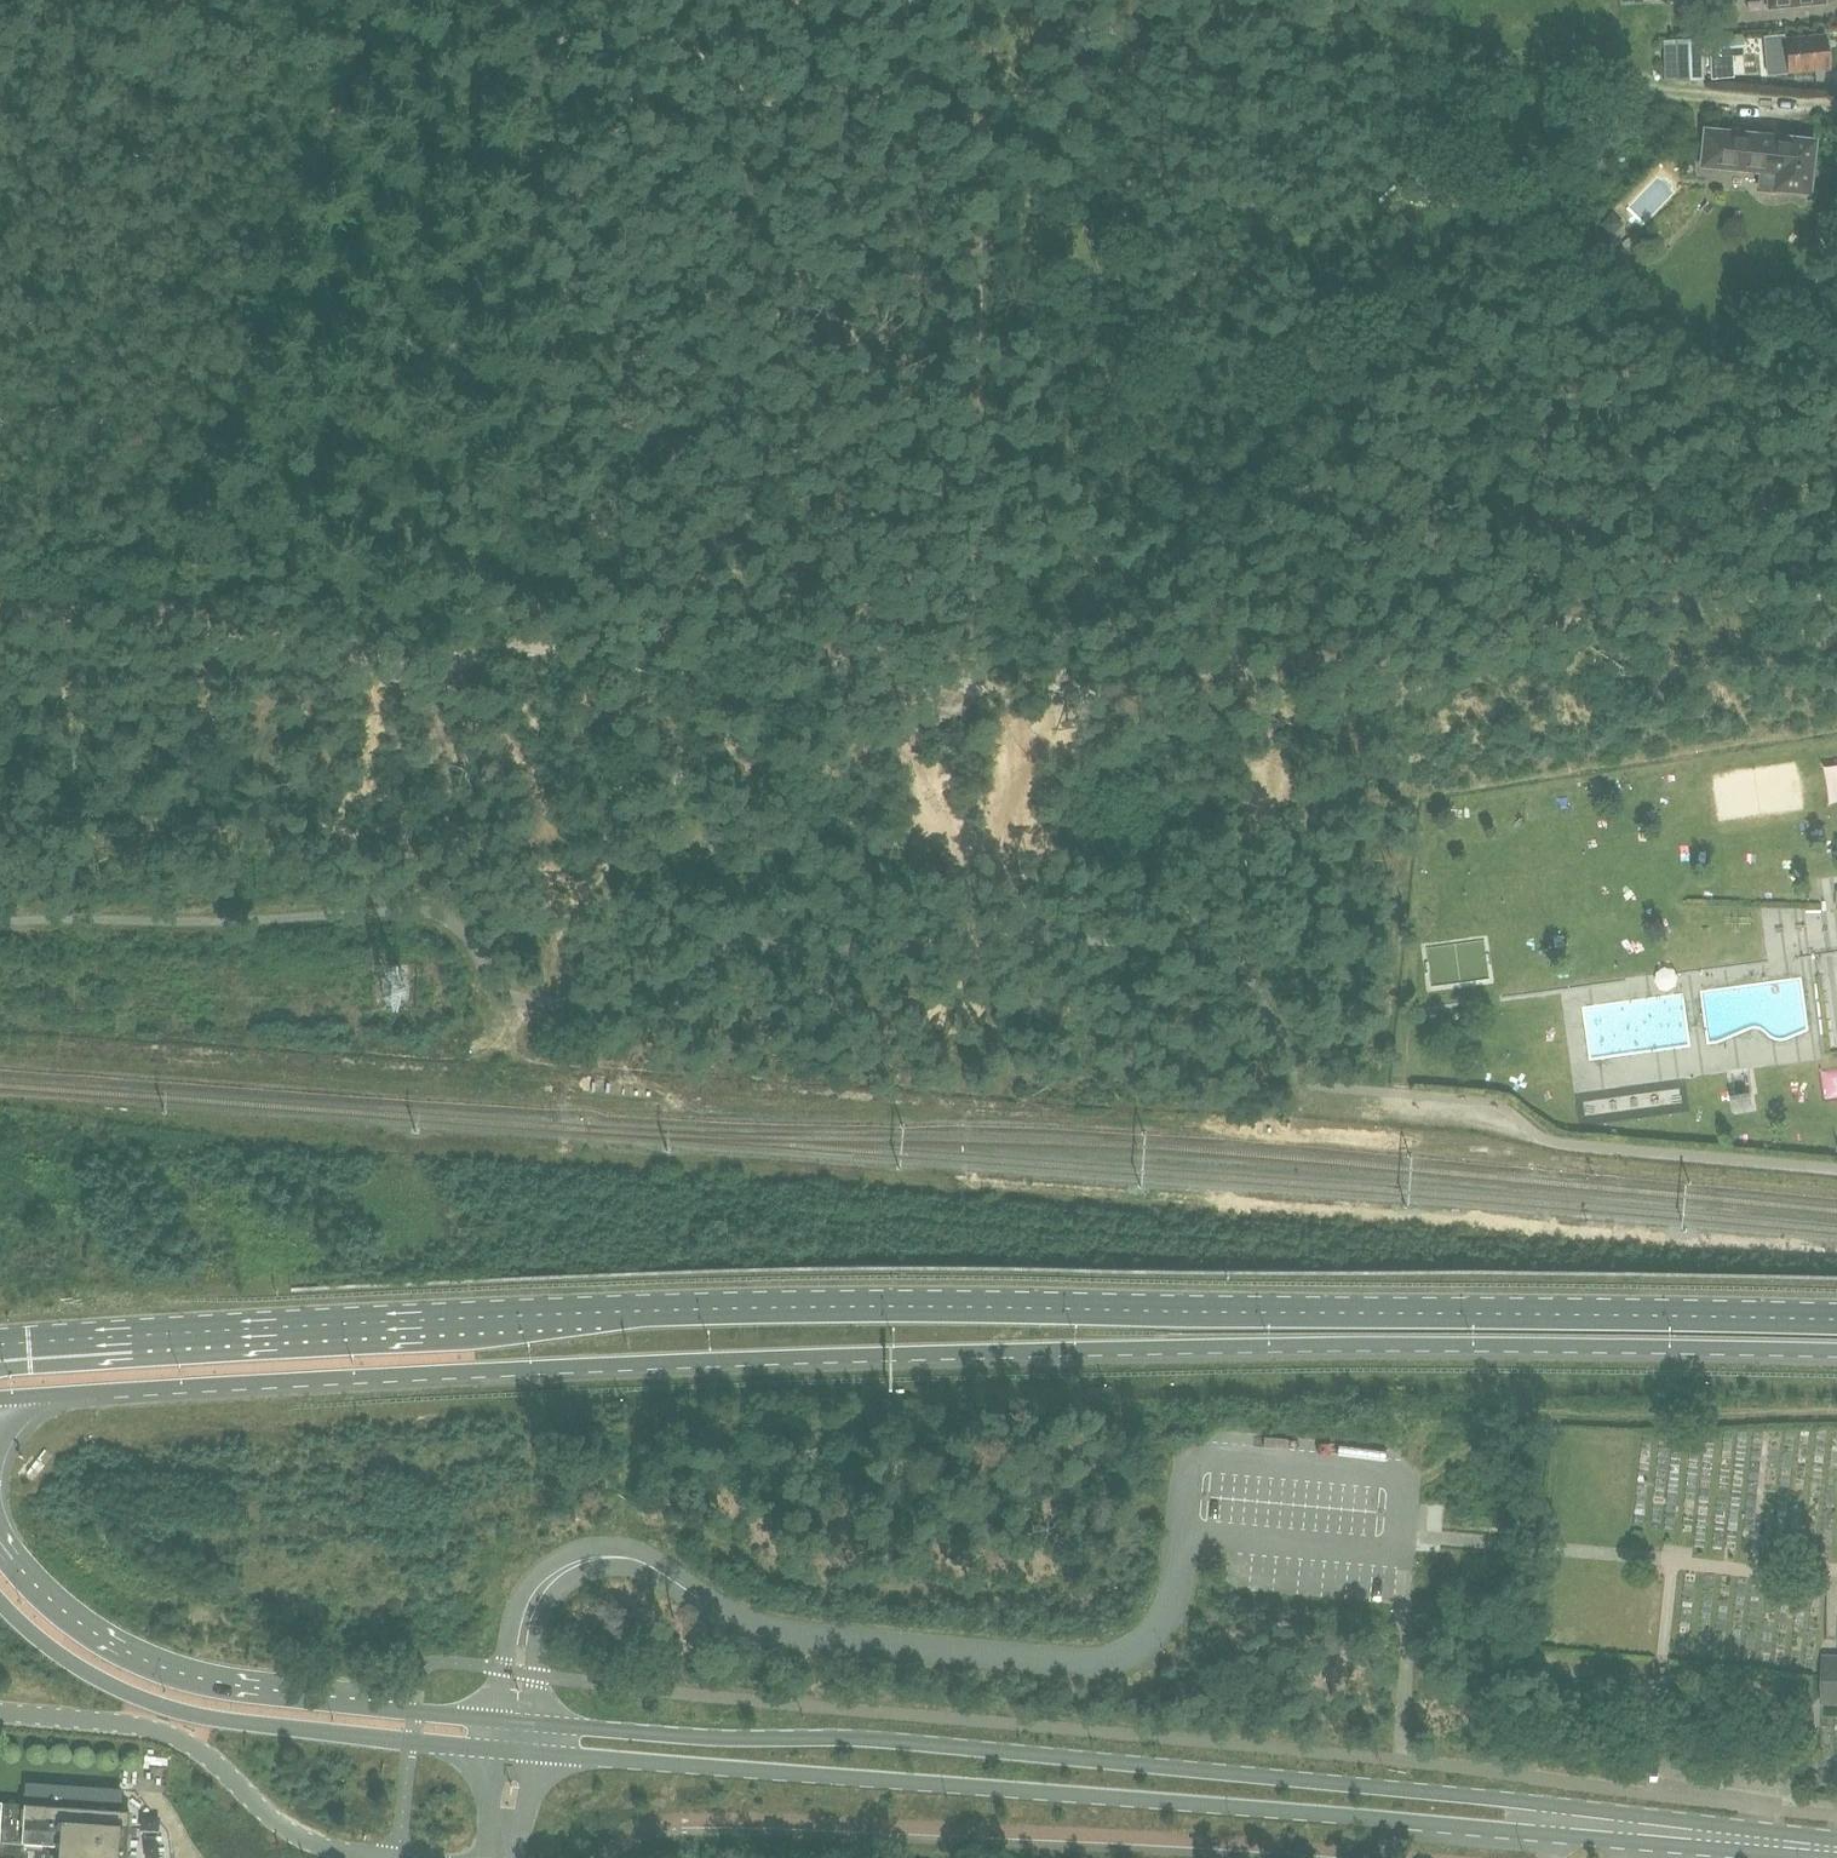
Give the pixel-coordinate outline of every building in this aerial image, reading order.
[(1822,0),(1770,0),(1771,9),(1786,8),(1787,9),(1803,7),(1803,4),(1822,2),(1822,0)] [(1742,35),(1717,37),(1717,43),(1718,57),(1734,56),(1744,55),(1742,35)] [(1784,37),(1765,39),(1768,74),(1815,70),(1829,68),(1826,36),(1784,41),(1784,37)] [(1702,39),(1676,39),(1677,79),(1703,79),(1702,39)] [(1808,194),(1813,141),(1703,130),(1701,159),(1762,165),(1759,189),(1808,194)] [(1659,235),(1694,201),(1678,185),(1643,218),(1659,235)] [(1497,1009),(1495,974),(1449,977),(1451,1012),(1497,1009)] [(1821,1655),(1819,1705),(1836,1706),(1836,1655),(1821,1655)] [(0,1816),(0,1857),(125,1857),(129,1812),(24,1804),(23,1818),(0,1816)]
